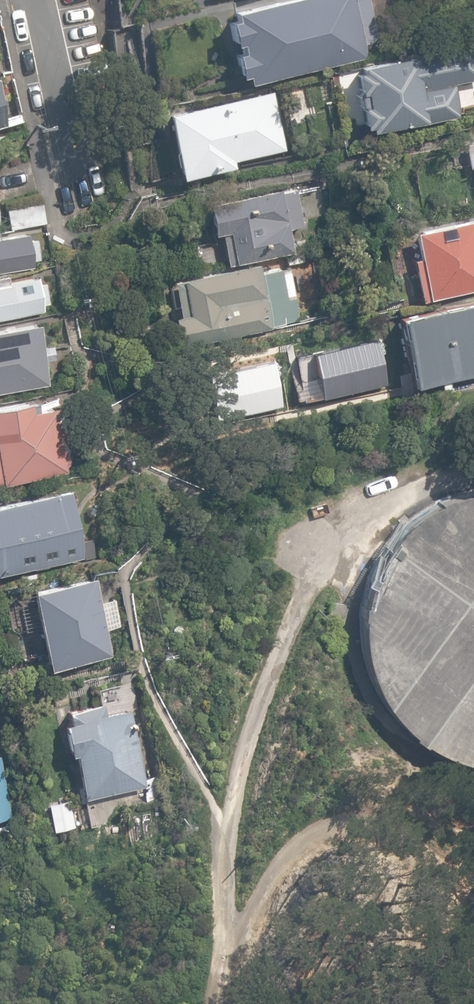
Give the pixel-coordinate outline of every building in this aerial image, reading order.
[(248,81),(366,56),(363,42),(372,40),(375,34),(368,0),(269,0),(232,8),(234,16),(227,18),(232,42),(239,41),(241,49),(234,50),(239,75),(246,73),(248,81)] [(369,126),(370,131),(426,121),(426,118),(445,115),(440,91),(451,89),(449,81),(457,80),(452,52),(415,58),(415,56),(358,66),(359,71),(354,72),(364,127),(369,126)] [(167,111),(180,176),(235,165),(233,158),(285,148),(273,89),(167,111)] [(464,141),(469,166),(473,165),(473,139),(464,141)] [(220,231),(227,263),(292,249),(287,226),(302,223),(294,186),(279,189),(278,187),(205,202),(212,233),(220,231)] [(5,208),(9,227),(44,221),(40,201),(5,208)] [(421,299),(473,288),(473,219),(473,217),(413,229),(418,255),(412,257),(421,299)] [(25,231),(0,236),(0,273),(33,266),(31,258),(37,257),(33,237),(26,238),(25,231)] [(287,263),(304,260),(302,249),(285,253),(287,263)] [(173,318),(179,347),(270,328),(270,327),(299,321),(288,267),(259,272),(257,263),(182,278),(189,314),(173,318)] [(42,308),(41,301),(46,300),(42,280),(37,282),(35,274),(2,281),(1,275),(0,275),(0,317),(42,308)] [(413,386),(473,373),(473,300),(398,316),(399,322),(387,324),(393,352),(406,350),(413,386)] [(36,322),(0,328),(0,392),(48,384),(44,360),(53,359),(50,345),(40,346),(36,322)] [(1,482),(2,484),(69,470),(65,451),(68,448),(63,426),(60,423),(58,413),(54,411),(53,405),(28,409),(26,400),(0,405),(0,482),(1,482)] [(82,555),(69,488),(0,502),(0,572),(82,555)] [(363,593),(358,629),(363,661),(378,694),(396,719),(418,739),(449,754),(473,760),(473,488),(465,489),(430,502),(402,522),(378,553),(367,578),(363,593)] [(32,589),(49,667),(111,654),(94,575),(32,589)] [(124,788),(146,783),(142,763),(153,761),(146,732),(136,735),(130,707),(106,713),(103,702),(67,710),(69,720),(62,721),(69,752),(75,751),(85,796),(108,791),(124,788)] [(11,816),(0,761),(0,818),(11,816)] [(128,803),(124,789),(109,793),(112,807),(128,803)]
